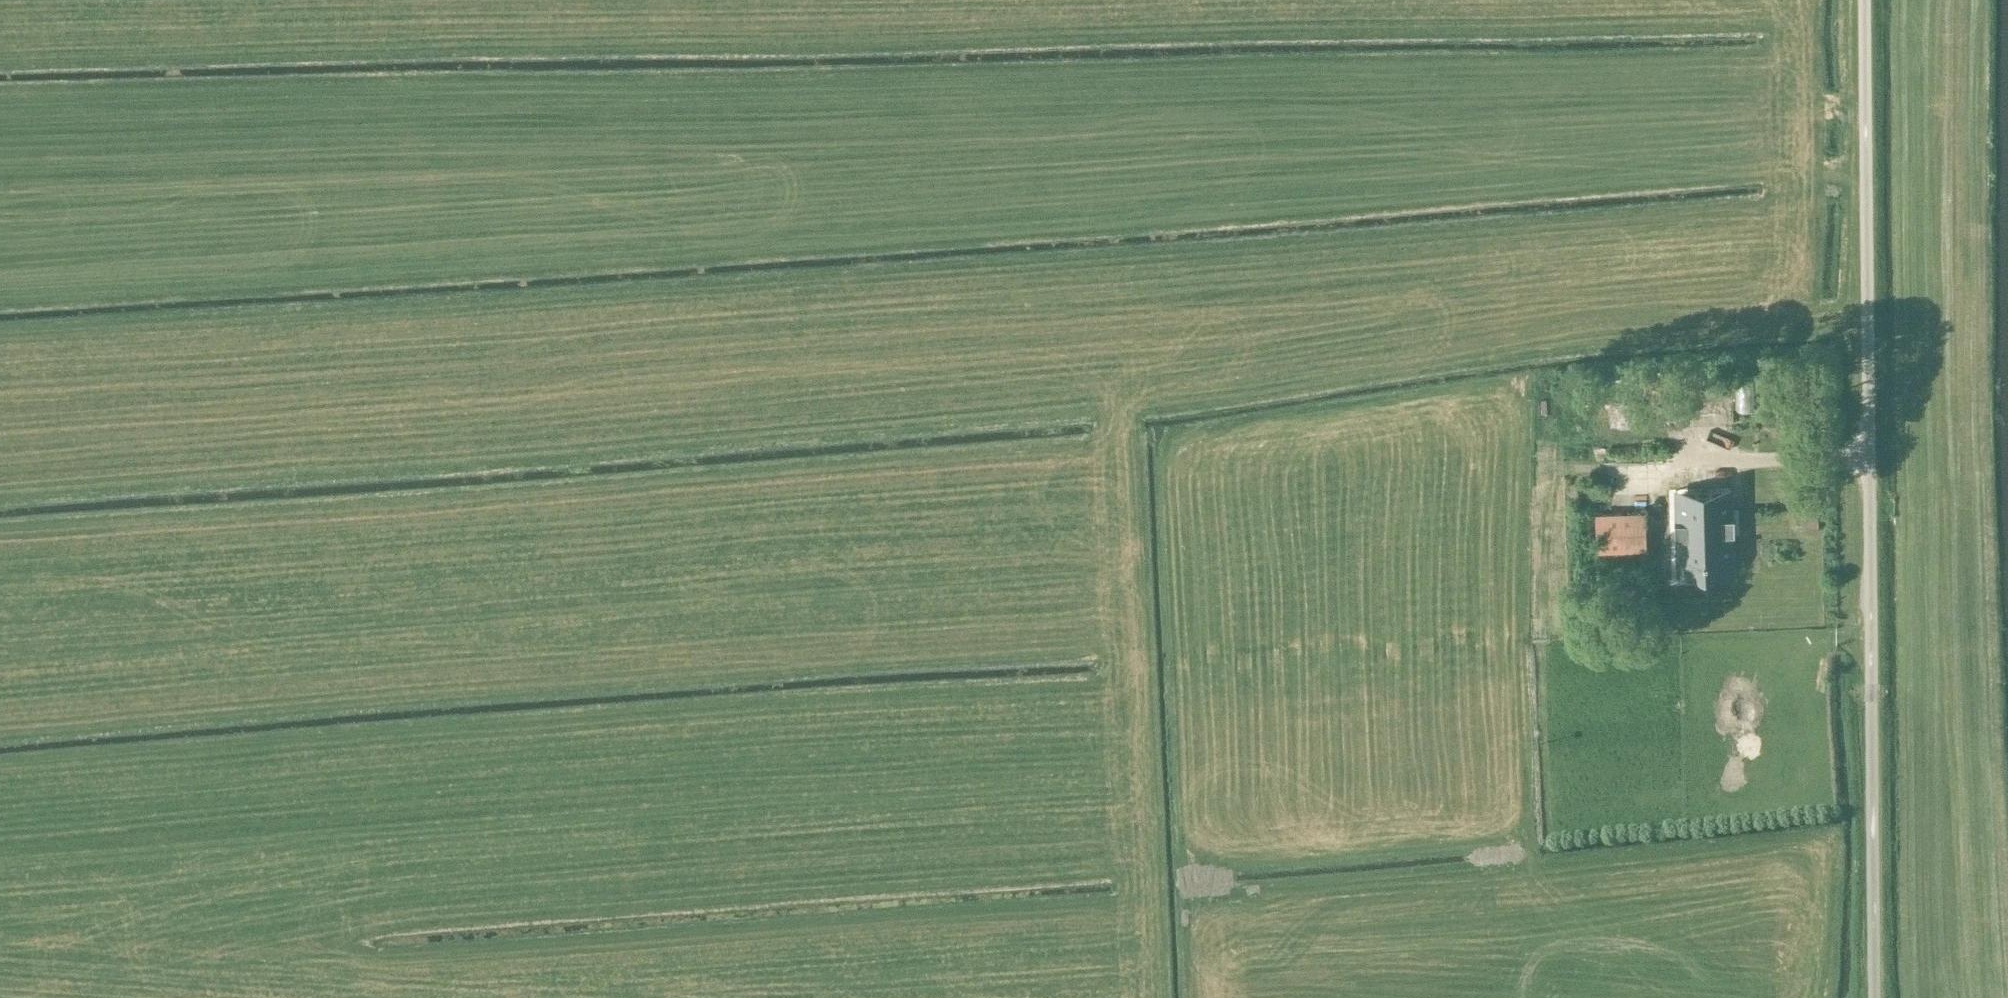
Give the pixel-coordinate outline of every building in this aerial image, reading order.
[(1666,404),(1668,427),(1731,426),(1731,403),(1666,404)] [(1726,492),(1681,494),(1682,519),(1674,519),(1674,521),(1676,521),(1677,533),(1675,533),(1675,535),(1682,534),(1683,561),(1693,561),(1693,562),(1697,562),(1697,560),(1709,560),(1709,567),(1728,567),(1727,531),(1734,531),(1734,528),(1732,528),(1732,516),(1734,516),(1734,514),(1727,514),(1726,492)] [(1597,551),(1647,548),(1645,511),(1595,514),(1597,551)]
